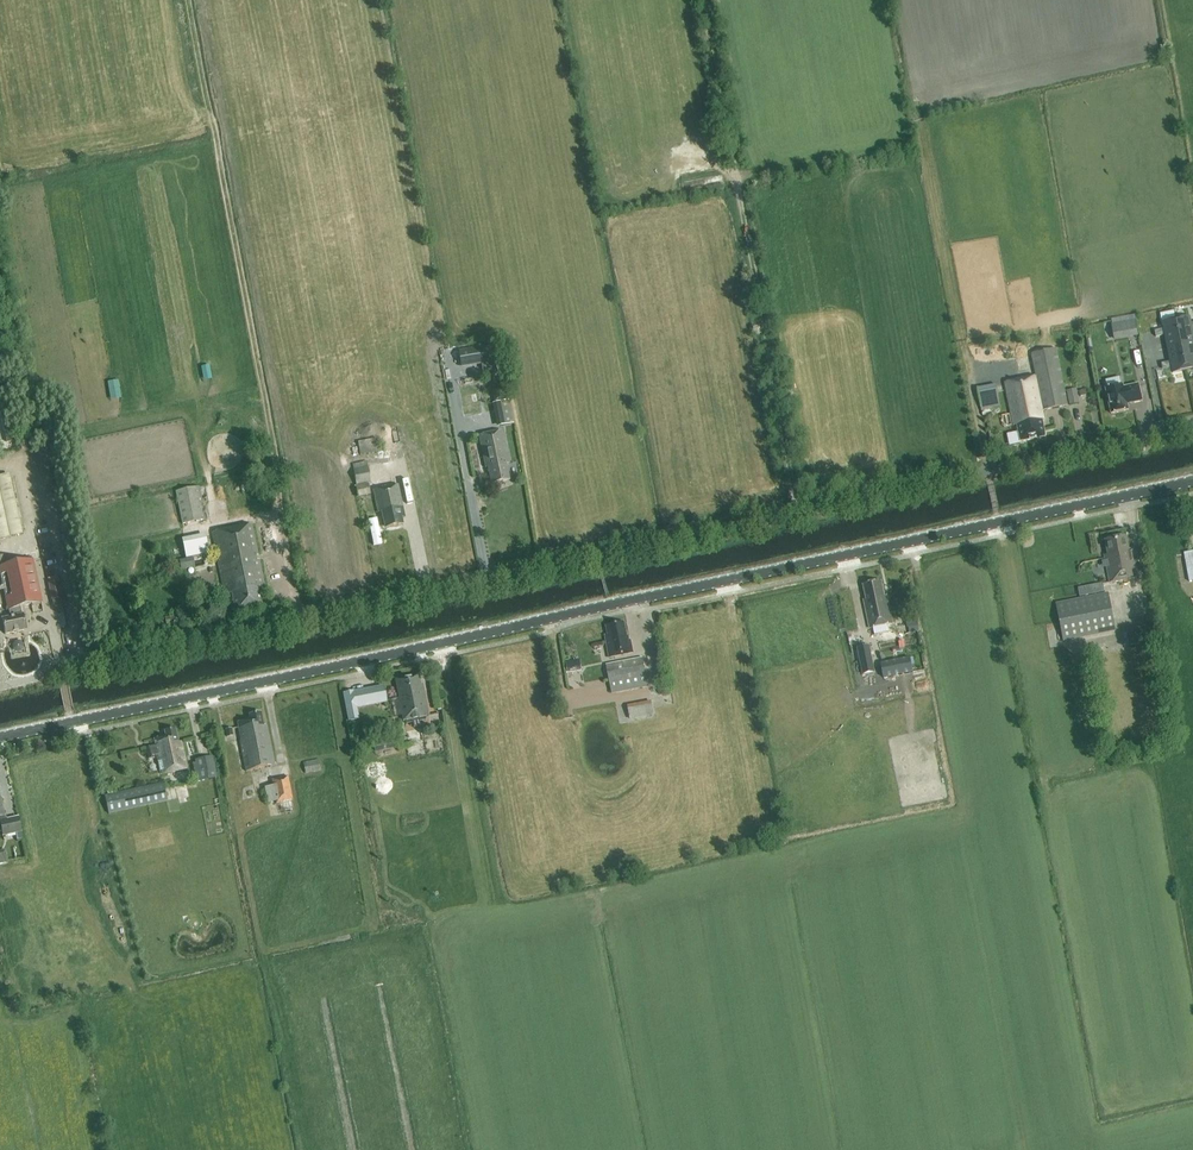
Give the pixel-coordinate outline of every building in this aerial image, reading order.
[(1175,321),(1181,345),(1192,343),(1192,335),(1192,329),(1192,323),(1191,323),(1189,318),(1175,321)] [(1121,323),(1123,337),(1138,334),(1135,320),(1121,323)] [(1163,329),(1154,331),(1155,337),(1164,335),(1167,348),(1181,345),(1175,321),(1162,324),(1163,329)] [(1181,345),(1186,370),(1192,369),(1192,343),(1181,345)] [(1170,362),(1161,363),(1162,369),(1171,367),(1172,373),(1186,370),(1181,345),(1167,348),(1170,362)] [(494,362),(492,346),(458,351),(461,367),(494,362)] [(1043,410),(1067,406),(1056,349),(1031,354),(1036,377),(1005,383),(1014,426),(1017,425),(1021,442),(1045,437),(1041,420),(1045,419),(1043,410)] [(212,364),(202,365),(204,380),(214,378),(212,364)] [(112,399),(124,396),(120,378),(108,380),(112,399)] [(997,383),(979,387),(983,410),(1002,406),(997,383)] [(1130,403),(1142,401),(1138,384),(1123,387),(1123,385),(1105,389),(1111,414),(1128,410),(1127,403),(1130,403)] [(1076,389),(1066,391),(1069,405),(1079,403),(1076,389)] [(509,400),(492,404),(497,427),(514,423),(509,400)] [(492,484),(509,480),(506,463),(508,462),(501,431),(479,435),(486,467),(488,467),(492,484)] [(368,465),(354,468),(357,484),(371,481),(368,465)] [(23,531),(9,472),(0,474),(0,536),(23,531)] [(368,484),(356,486),(358,497),(370,495),(368,484)] [(402,518),(405,517),(398,484),(373,490),(378,512),(382,511),(385,528),(403,524),(402,518)] [(175,492),(182,524),(204,520),(197,487),(175,492)] [(258,588),(265,587),(252,524),(212,532),(224,589),(225,589),(226,595),(232,593),(235,609),(262,604),(258,588)] [(206,537),(182,541),(185,559),(209,554),(206,537)] [(1110,583),(1138,577),(1132,549),(1129,550),(1126,537),(1105,541),(1108,554),(1104,555),(1110,583)] [(1192,581),(1192,551),(1184,553),(1189,582),(1192,581)] [(8,565),(6,555),(0,556),(0,572),(8,609),(9,609),(10,617),(2,619),(5,634),(26,630),(23,614),(23,615),(21,606),(42,602),(33,560),(8,565)] [(62,598),(59,581),(48,584),(52,601),(53,600),(54,605),(55,606),(61,605),(63,603),(61,598),(62,598)] [(892,624),(886,595),(884,596),(881,581),(863,585),(866,600),(864,600),(870,629),(892,624)] [(217,607),(224,605),(221,591),(214,592),(217,607)] [(1056,604),(1064,641),(1115,630),(1108,594),(1056,604)] [(165,617),(166,625),(181,622),(179,613),(165,617)] [(918,626),(917,617),(906,619),(907,627),(918,626)] [(609,658),(633,653),(630,636),(627,636),(624,622),(606,626),(608,635),(605,636),(609,658)] [(1130,644),(1151,643),(1150,627),(1130,628),(1130,644)] [(869,646),(858,649),(863,674),(874,672),(869,646)] [(648,686),(642,657),(606,664),(611,693),(648,686)] [(581,659),(568,661),(569,670),(582,669),(581,659)] [(405,720),(429,716),(422,684),(420,685),(418,675),(396,680),(404,721),(405,721),(405,720)] [(349,721),(359,719),(357,707),(387,700),(384,685),(354,691),(353,690),(343,692),(349,721)] [(653,699),(628,704),(631,719),(656,713),(653,699)] [(246,771),(275,766),(267,726),(263,726),(261,713),(249,715),(250,719),(238,722),(241,741),(240,741),(246,771)] [(232,728),(225,729),(227,737),(234,736),(232,728)] [(161,774),(187,768),(181,741),(178,742),(175,729),(165,731),(166,736),(155,739),(156,746),(146,748),(148,758),(154,757),(153,755),(157,755),(161,774)] [(396,748),(394,737),(373,741),(375,751),(396,748)] [(212,755),(195,759),(197,770),(207,768),(209,779),(217,777),(212,755)] [(319,759),(303,762),(305,773),(320,770),(319,759)] [(293,800),(288,776),(272,779),(276,803),(293,800)] [(167,800),(163,782),(104,796),(108,813),(167,800)] [(0,797),(0,831),(2,831),(3,835),(22,832),(19,816),(7,818),(4,816),(0,797)]
